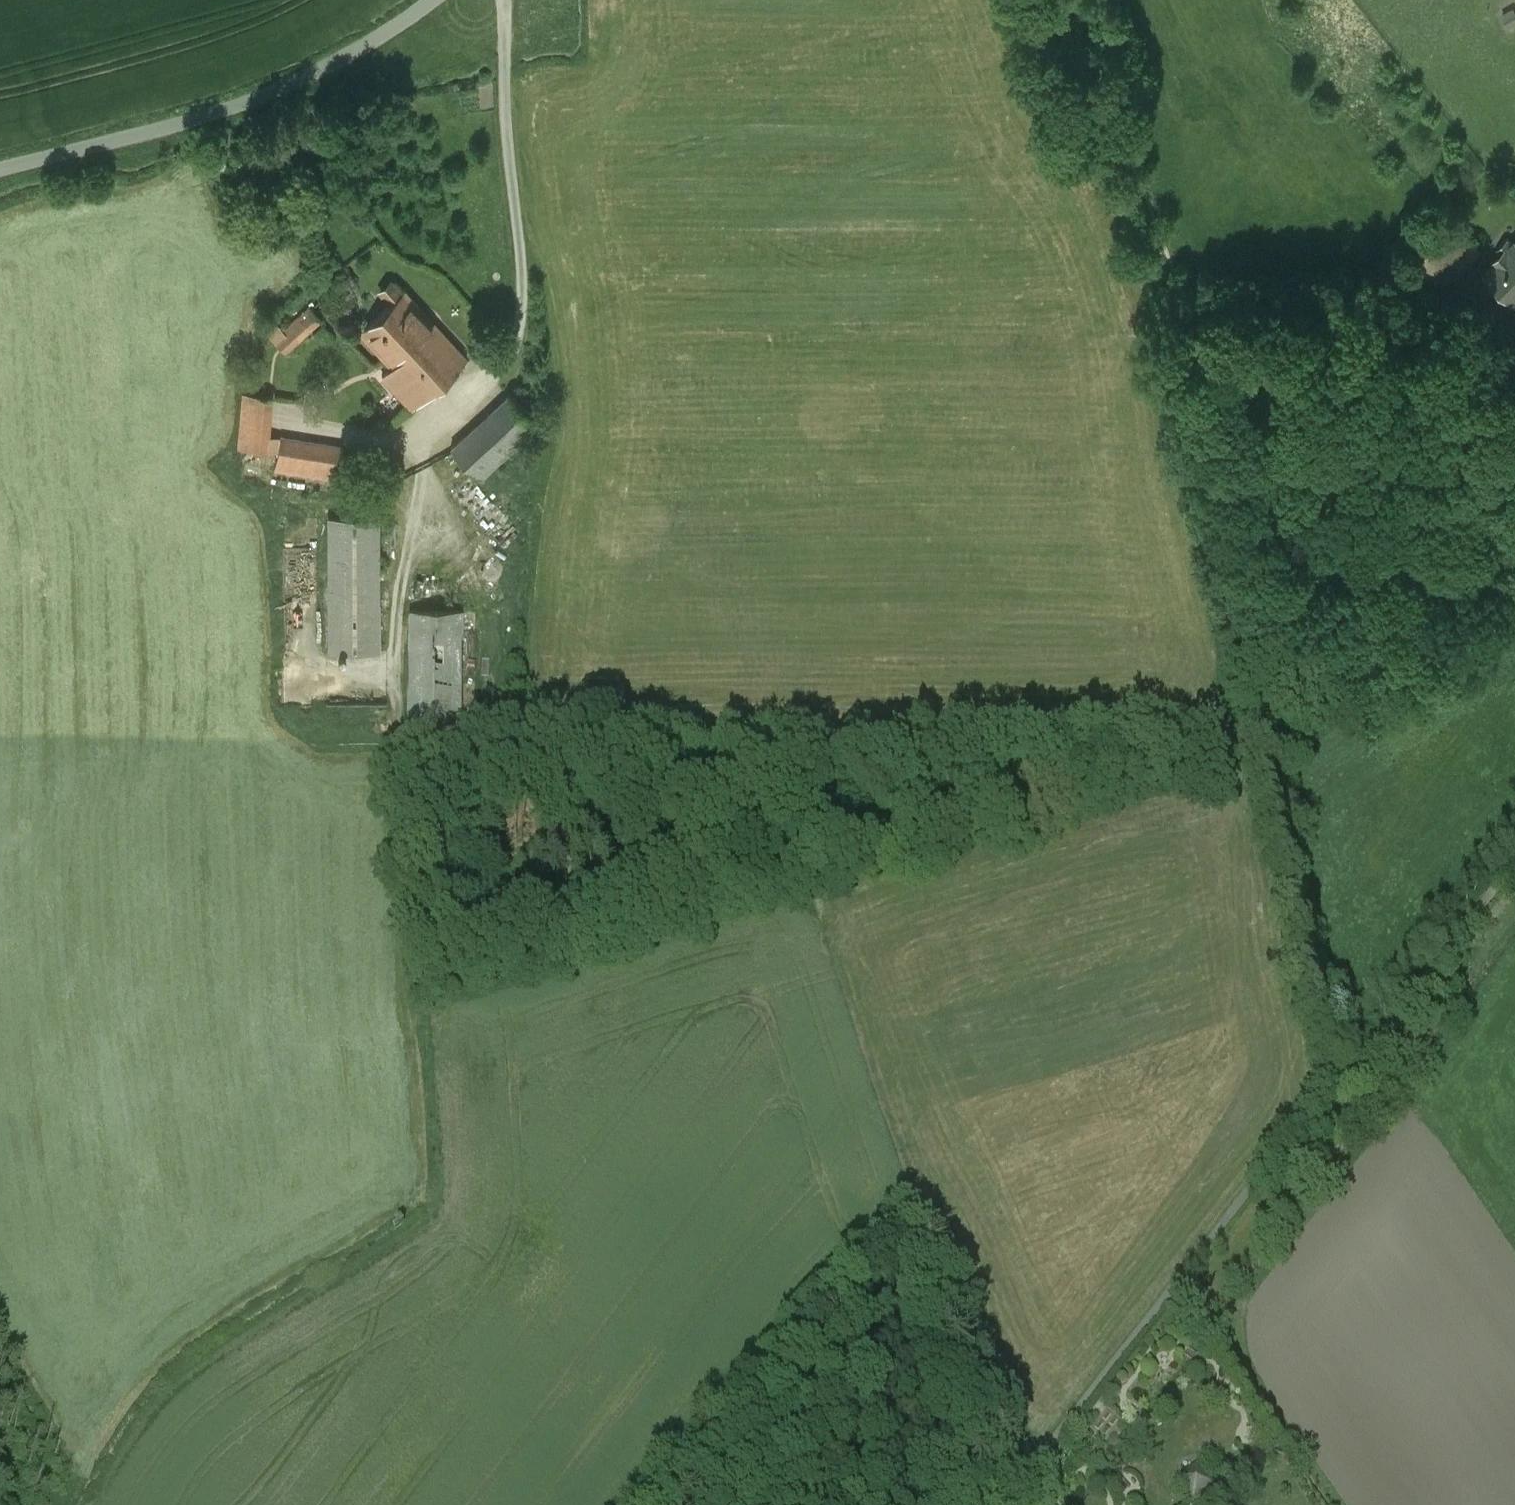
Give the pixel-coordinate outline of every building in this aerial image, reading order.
[(1486,273),(1514,301),(1514,244),(1486,273)] [(463,366),(401,296),(357,336),(390,372),(380,381),(409,414),(463,366)] [(310,309),(283,334),(294,346),(321,322),(310,309)] [(270,400),(246,398),(242,453),(266,455),(270,400)] [(509,401),(453,453),(479,481),(535,428),(509,401)] [(340,450),(278,441),(273,473),(335,483),(340,450)] [(500,562),(449,509),(412,543),(463,597),(500,562)] [(375,521),(328,520),(328,649),(376,649),(375,521)] [(463,613),(407,611),(408,733),(458,733),(463,613)] [(1196,1477),(1211,1481),(1215,1470),(1200,1466),(1196,1477)]
